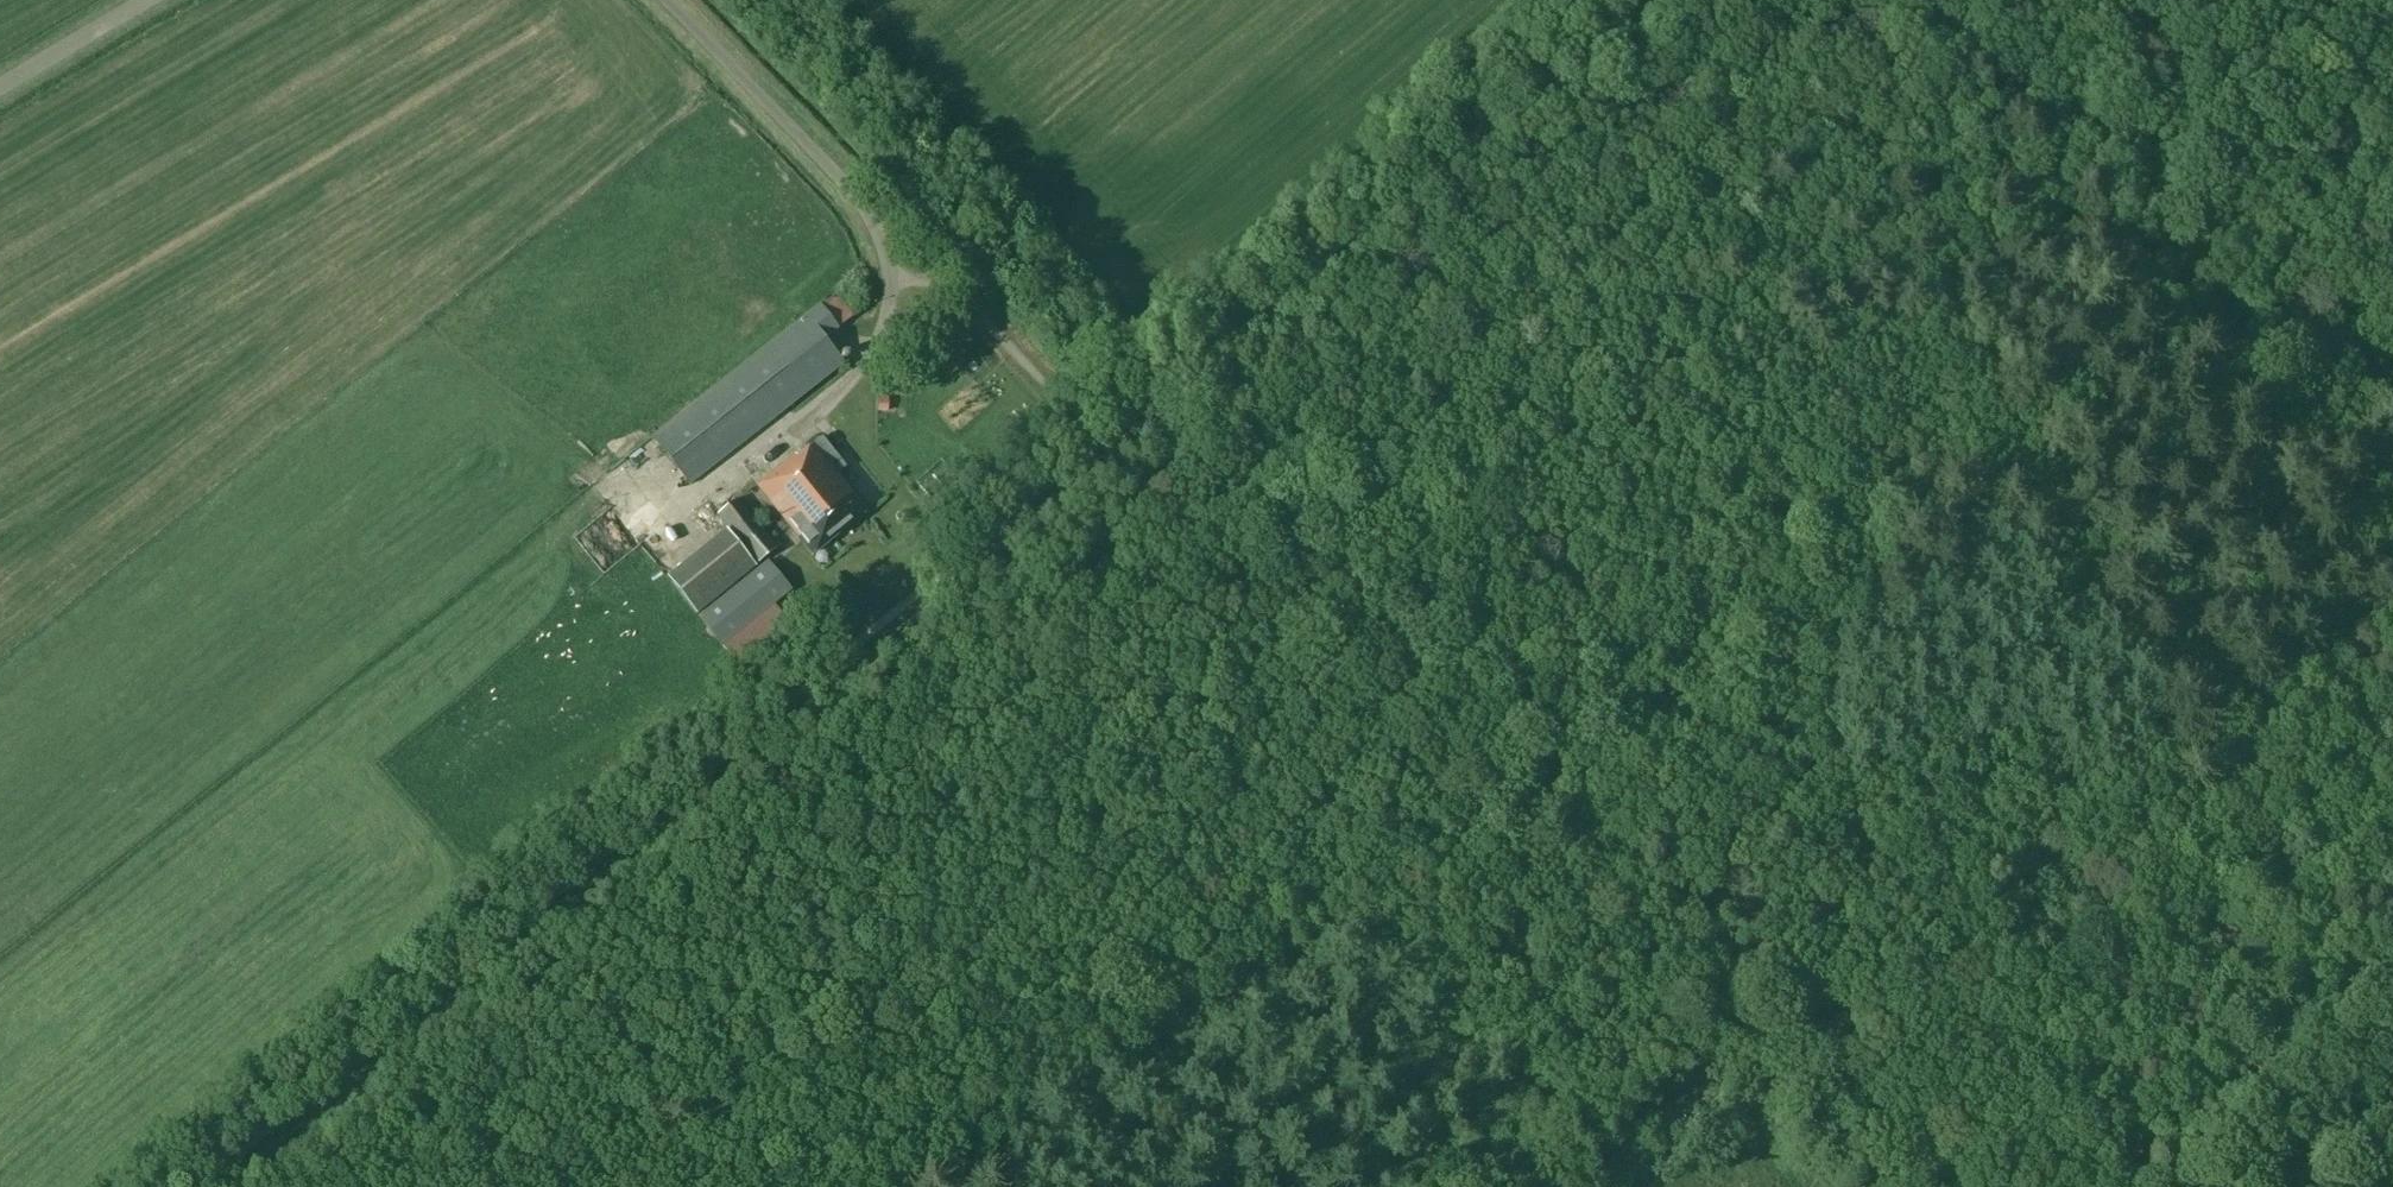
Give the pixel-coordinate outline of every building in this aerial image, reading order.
[(816,305),(651,438),(688,484),(841,361),(822,339),(852,315),(835,294),(818,308),(816,305)] [(794,453),(757,484),(813,553),(865,510),(835,472),(843,466),(820,437),(796,456),(794,453)] [(734,499),(717,514),(757,562),(774,547),(734,499)] [(610,527),(576,552),(602,587),(636,561),(610,527)] [(697,613),(755,564),(730,534),(672,583),(697,613)] [(739,665),(790,624),(772,604),(790,589),(767,562),(699,618),(721,645),(739,665)]
